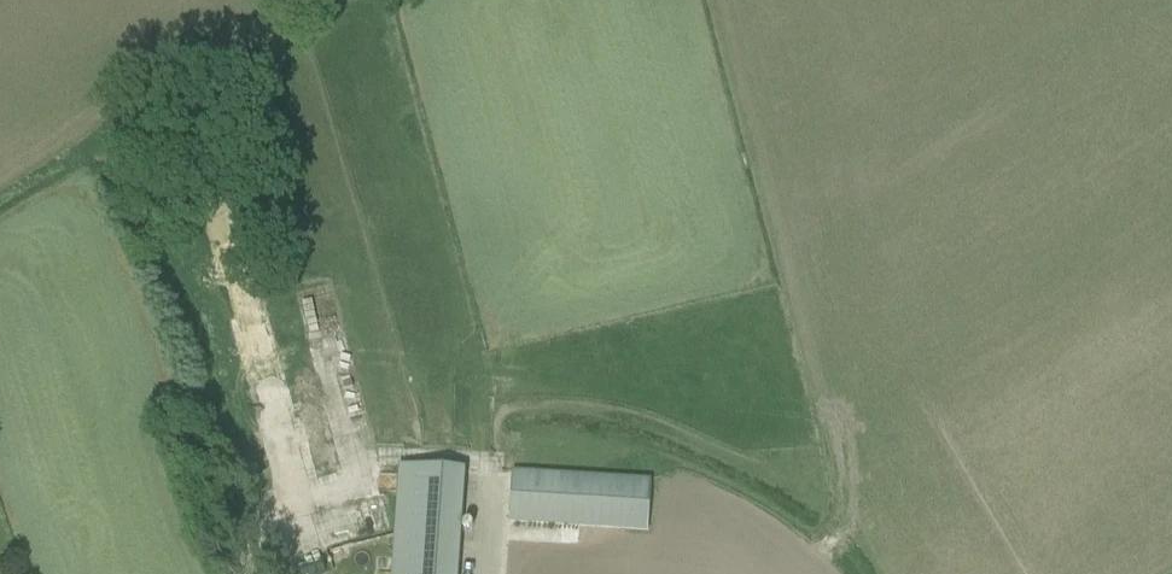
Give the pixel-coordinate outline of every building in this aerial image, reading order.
[(394,573),(457,573),(464,471),(401,467),(394,573)] [(513,472),(510,524),(560,527),(580,528),(648,533),(651,481),(513,472)]
